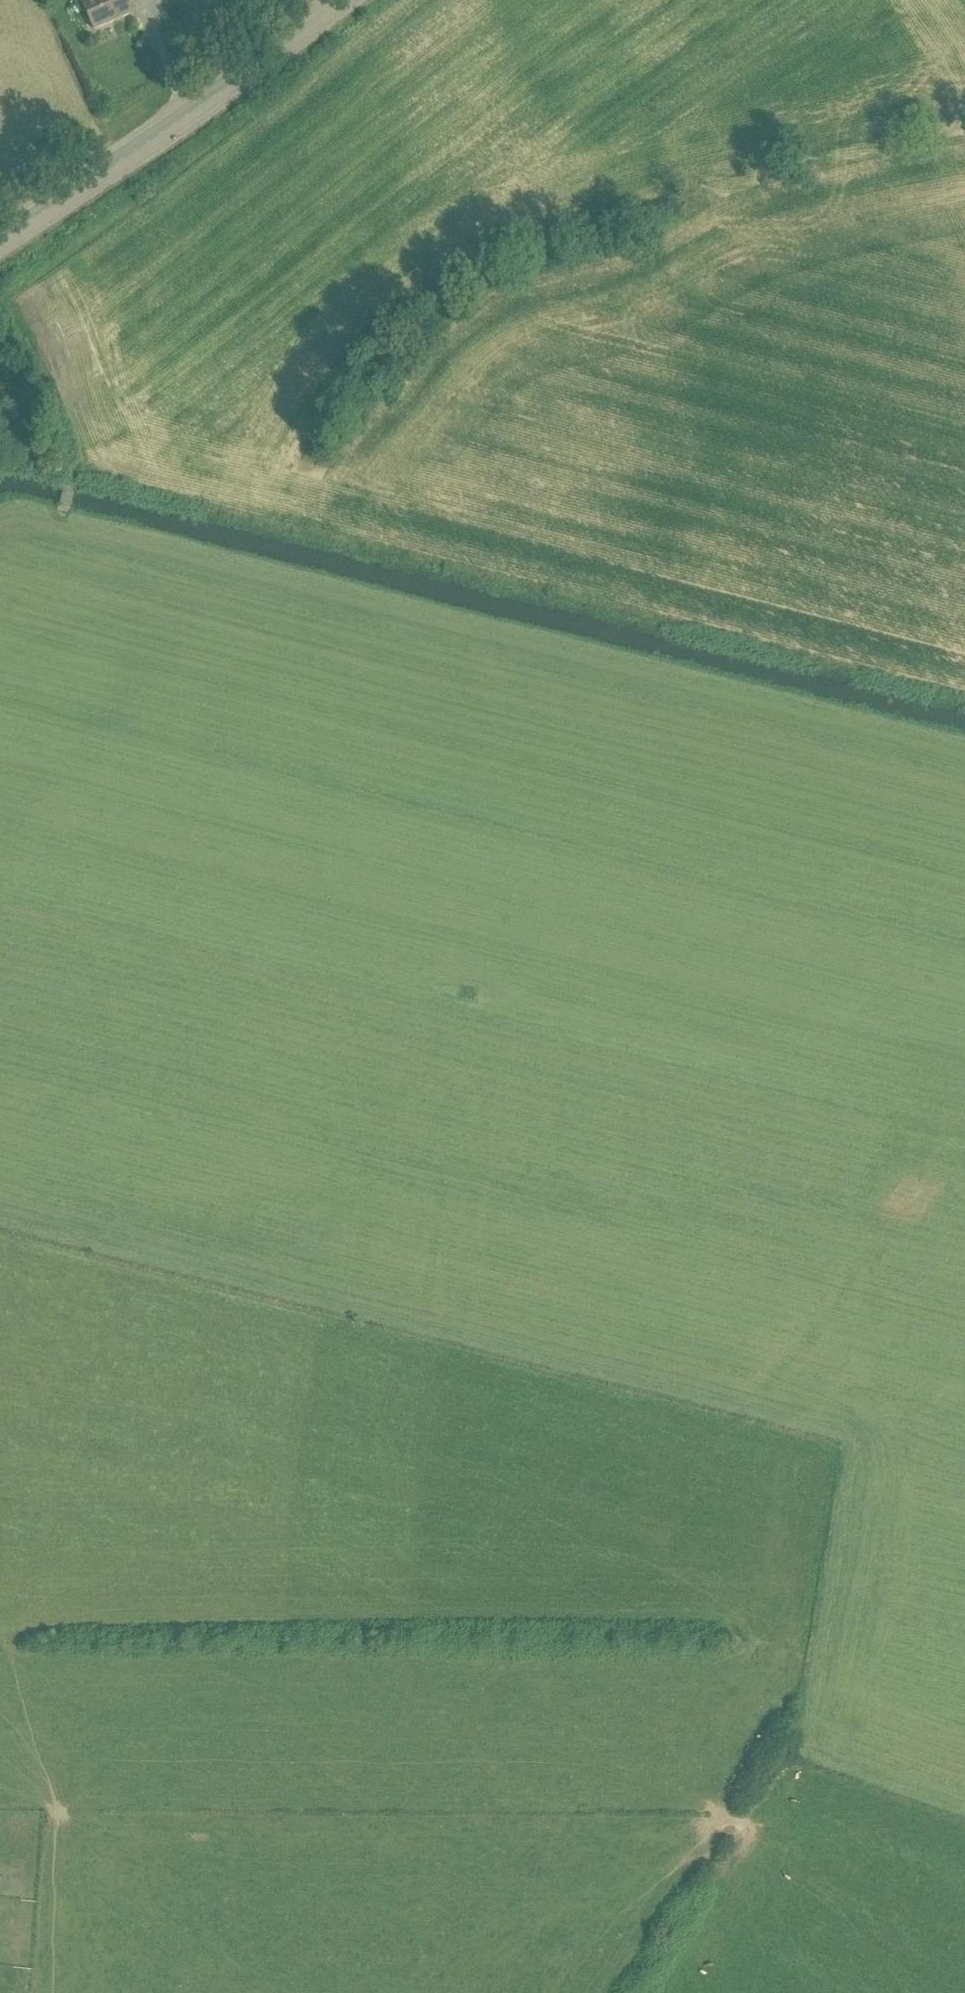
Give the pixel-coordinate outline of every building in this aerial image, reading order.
[(94,29),(131,13),(126,2),(129,0),(130,0),(131,0),(81,0),(94,29)]
